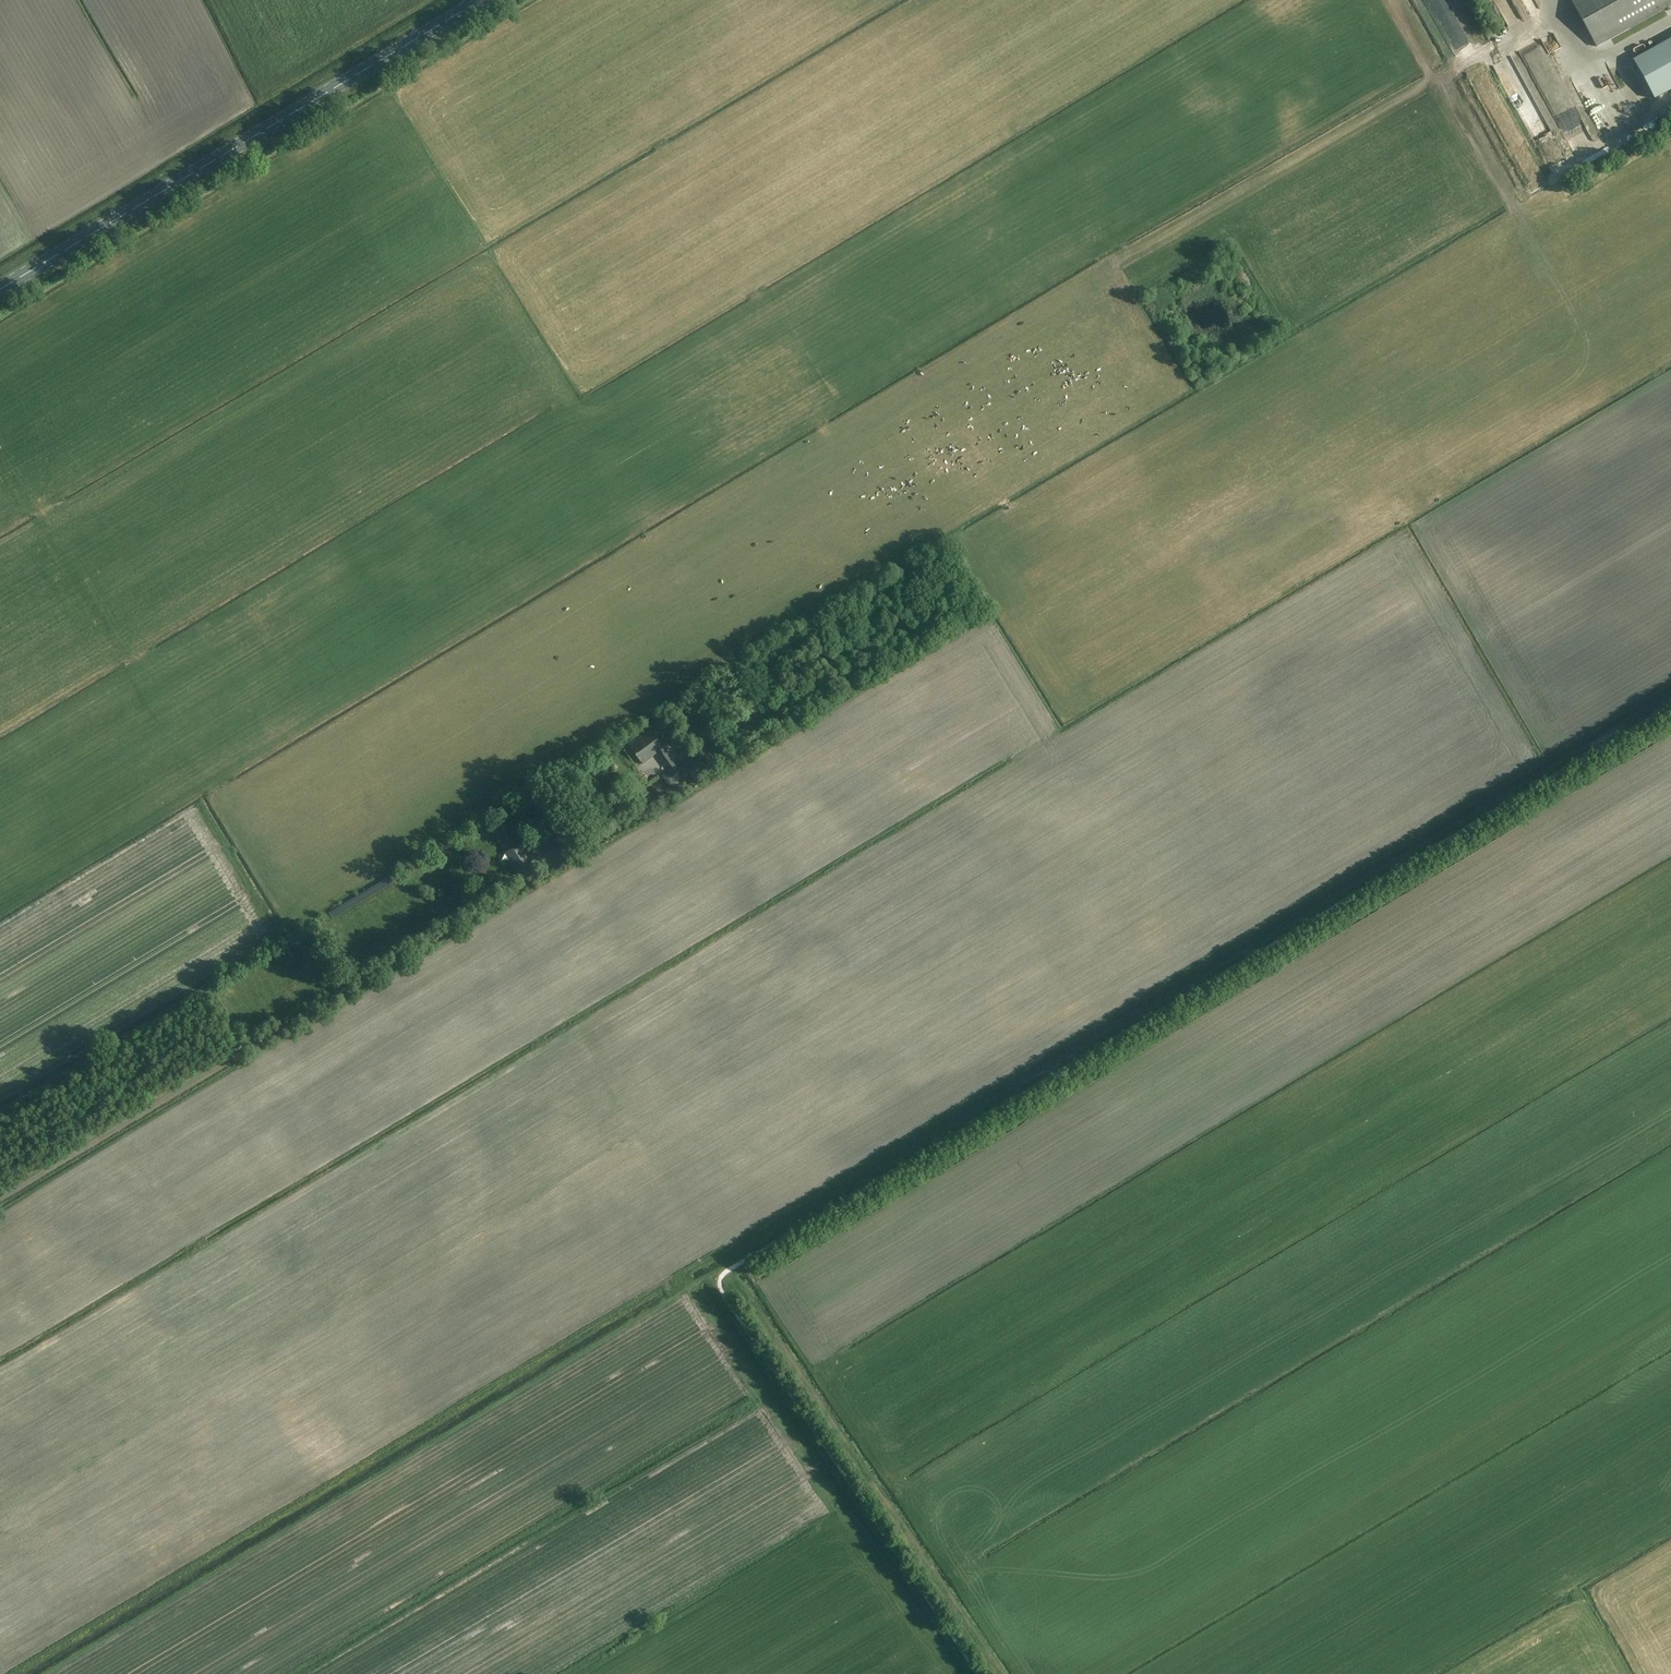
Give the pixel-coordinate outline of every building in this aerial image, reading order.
[(1596,47),(1670,6),(1670,0),(1571,0),(1596,47)] [(1582,85),(1600,75),(1594,64),(1576,74),(1582,85)] [(1617,136),(1614,141),(1622,145),(1625,140),(1617,136)] [(670,787),(704,763),(695,751),(676,765),(664,749),(664,748),(651,730),(629,746),(643,764),(657,754),(670,771),(663,776),(670,787)] [(522,881),(535,872),(515,840),(509,844),(511,848),(504,853),(522,881)]
